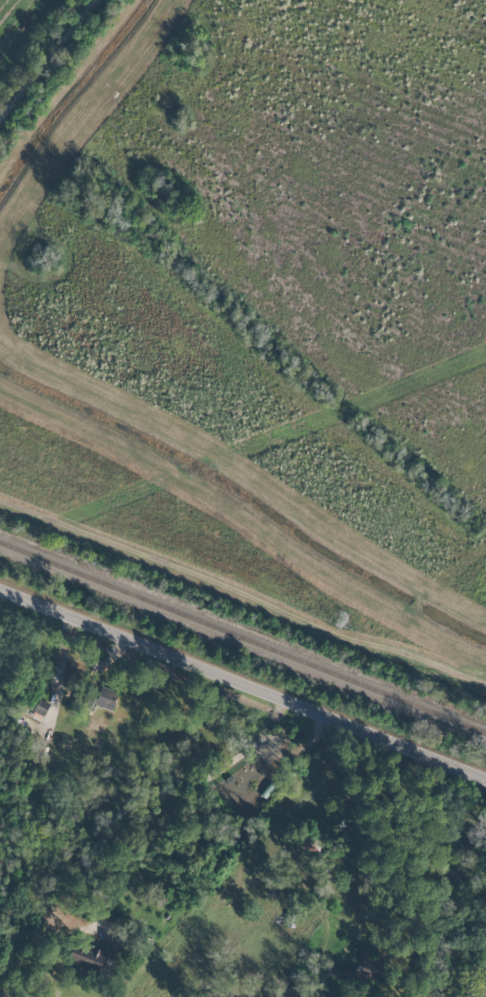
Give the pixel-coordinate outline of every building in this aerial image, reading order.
[(117,692),(98,685),(92,704),(111,710),(117,692)] [(70,960),(97,973),(106,953),(79,940),(70,960)] [(337,964),(337,977),(380,978),(380,957),(371,957),(371,950),(355,950),(354,965),(337,964)]
